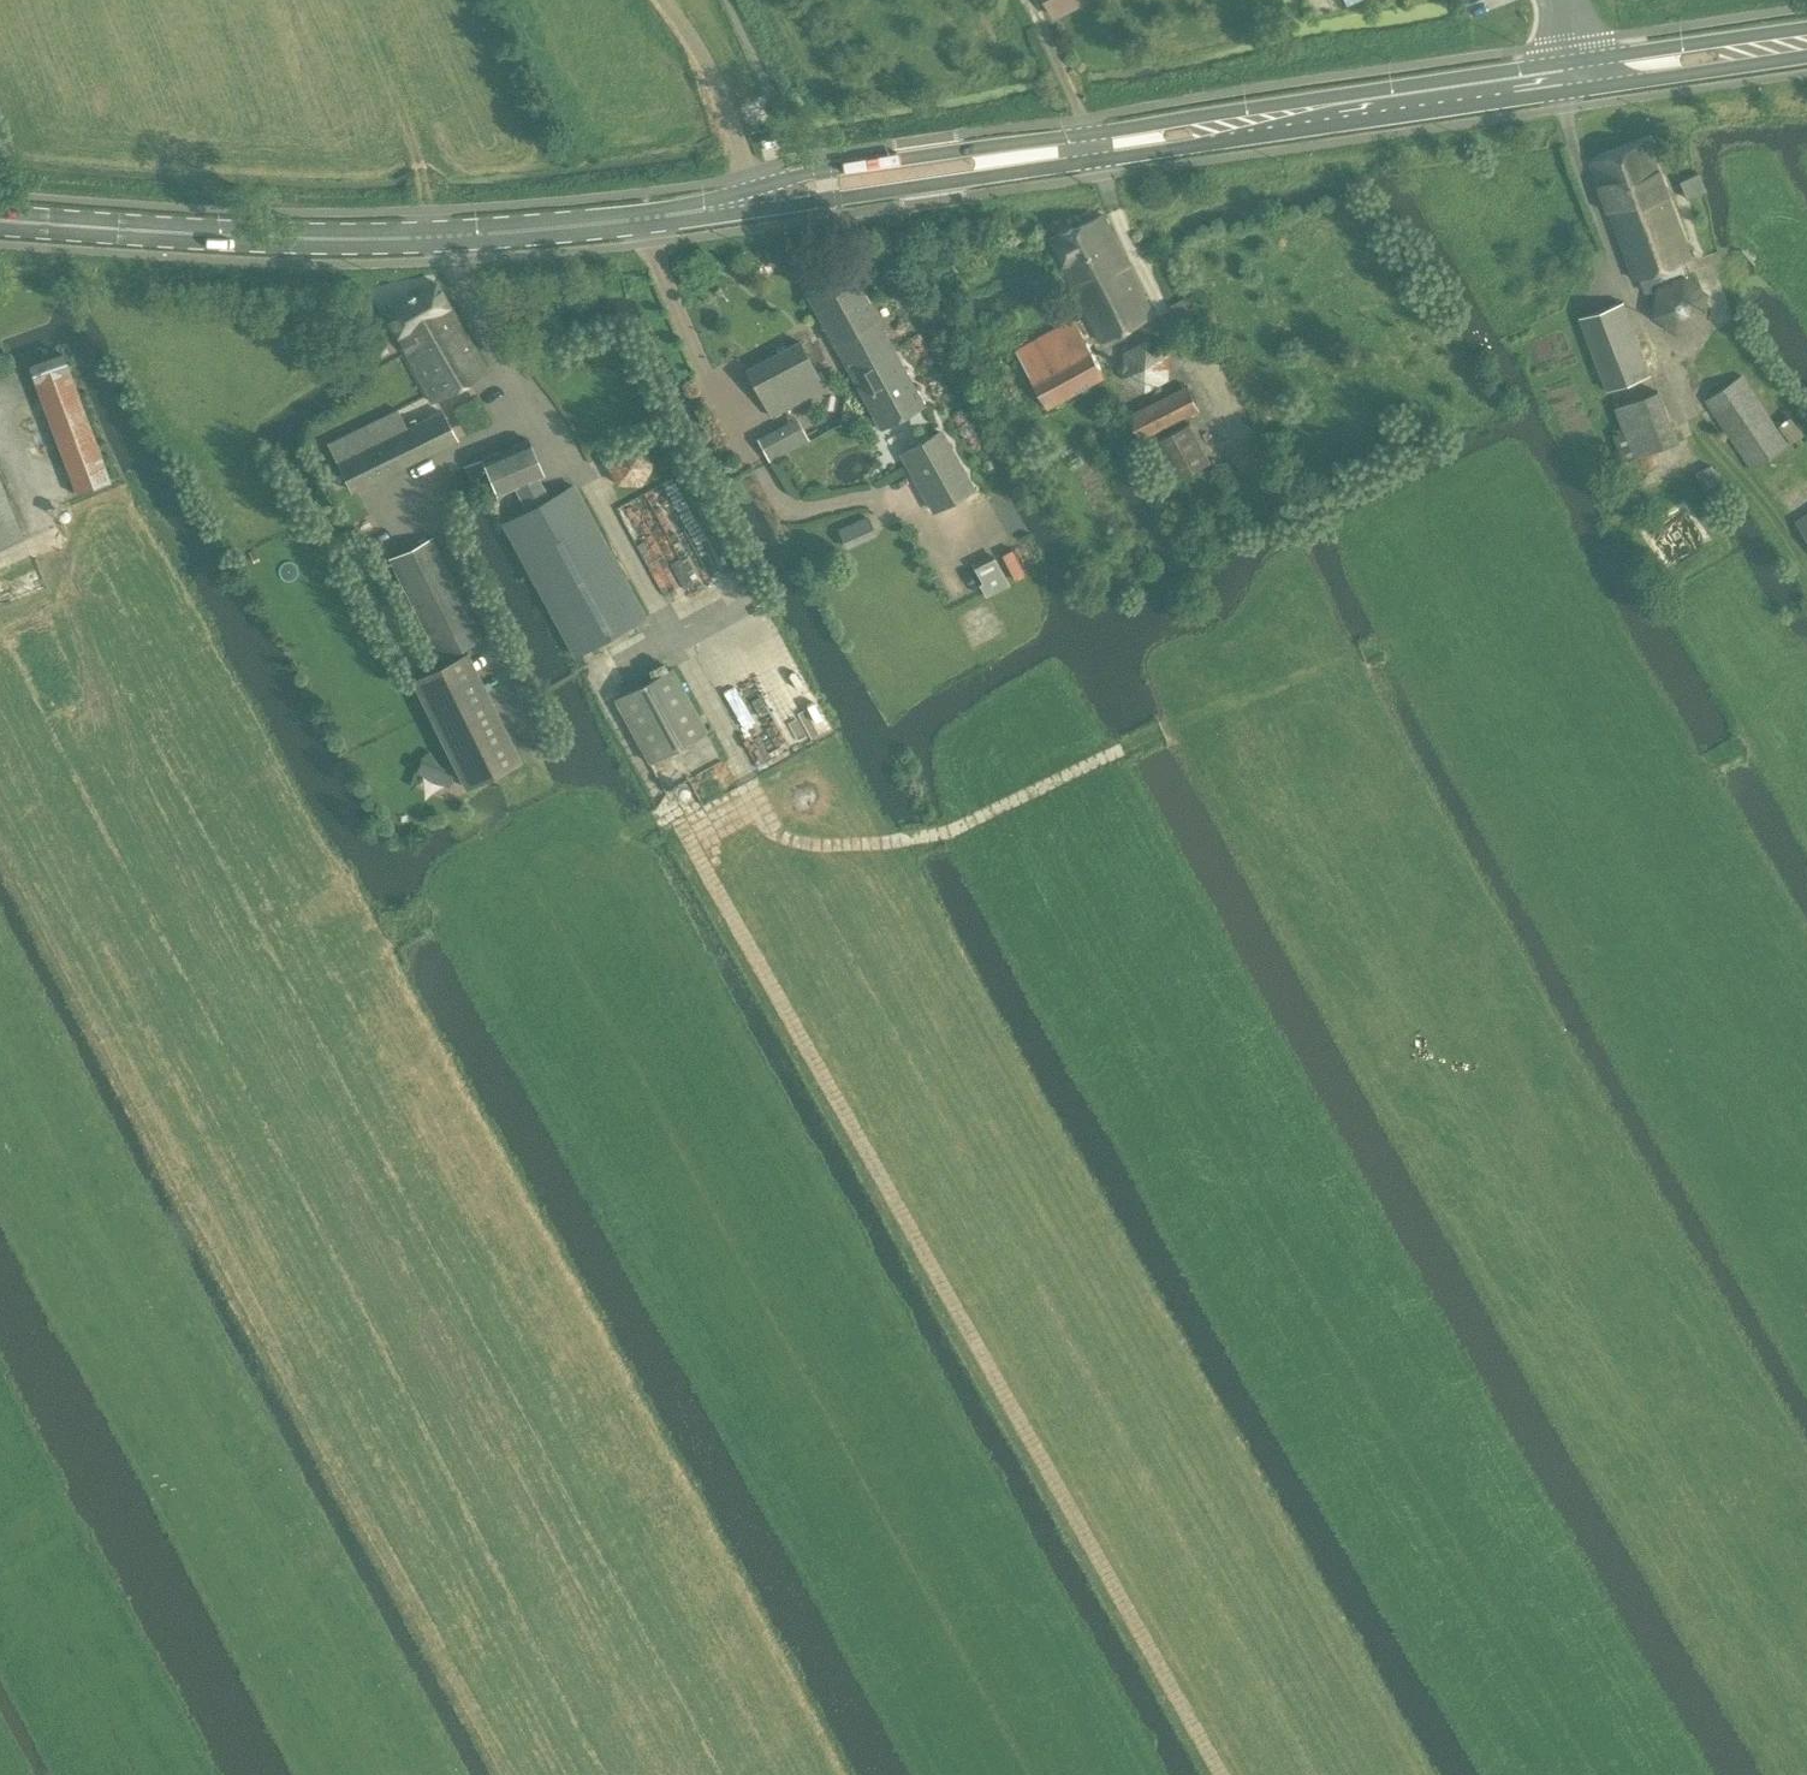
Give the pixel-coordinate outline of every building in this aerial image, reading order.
[(1056,16),(1088,0),(1048,0),(1056,16)] [(1646,289),(1685,275),(1680,261),(1691,257),(1648,141),(1591,162),(1634,277),(1641,274),(1646,289)] [(1154,314),(1105,216),(1104,213),(1052,239),(1102,339),(1154,314)] [(835,346),(850,373),(894,349),(853,273),(809,297),(835,346)] [(1706,296),(1686,279),(1661,288),(1655,316),(1676,334),(1702,325),(1706,296)] [(436,280),(384,310),(416,369),(433,400),(488,368),(458,319),(436,280)] [(1581,318),(1607,390),(1649,374),(1623,302),(1581,318)] [(1074,319),(1017,350),(1049,407),(1106,376),(1074,319)] [(747,369),(771,415),(824,388),(800,341),(747,369)] [(924,405),(894,349),(850,373),(880,428),(924,405)] [(109,480),(63,353),(30,365),(77,492),(109,480)] [(1706,400),(1752,469),(1788,445),(1741,376),(1706,400)] [(1141,438),(1199,408),(1188,387),(1130,416),(1141,438)] [(1624,460),(1656,449),(1676,442),(1657,392),(1617,407),(1626,432),(1615,436),(1624,460)] [(372,421),(327,443),(351,491),(456,438),(442,411),(417,424),(414,418),(408,422),(410,427),(407,429),(396,408),(372,421)] [(1191,423),(1158,441),(1177,476),(1210,459),(1191,423)] [(929,512),(975,487),(943,430),(921,443),(898,456),(929,512)] [(537,476),(545,473),(527,438),(484,461),(483,459),(466,468),(476,488),(492,480),(500,494),(514,486),(527,510),(506,521),(575,654),(643,618),(573,485),(549,498),(537,476)] [(605,463),(616,484),(641,484),(652,466),(642,444),(620,443),(605,463)] [(0,482),(0,547),(23,538),(0,482)] [(1796,522),(1806,539),(1806,515),(1796,522)] [(482,639),(433,539),(432,536),(390,557),(441,658),(482,639)] [(1010,584),(994,553),(974,563),(984,581),(981,583),(988,596),(1010,584)] [(413,678),(464,786),(519,759),(468,652),(413,678)] [(704,733),(670,669),(613,700),(646,763),(704,733)]
